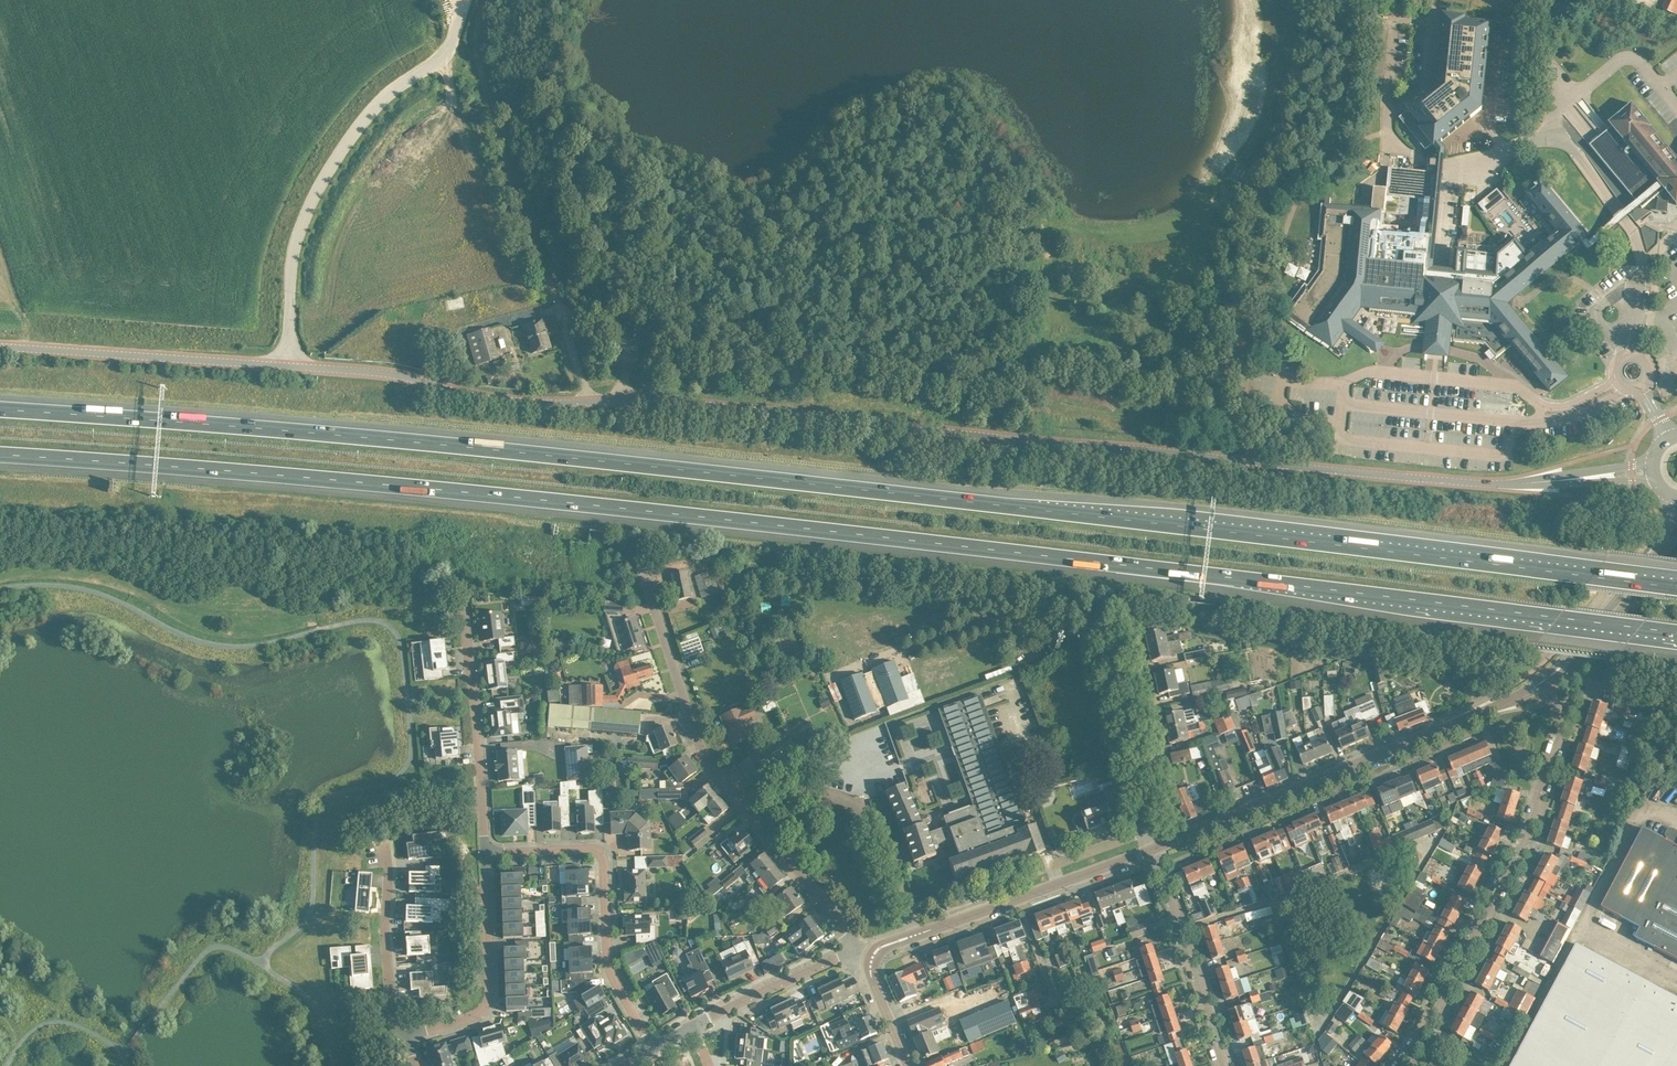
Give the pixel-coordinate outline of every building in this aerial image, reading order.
[(1662,10),(1676,16),(1676,0),(1666,0),(1662,10)] [(1479,103),(1486,29),(1460,26),(1461,17),(1466,18),(1465,21),(1487,23),(1487,21),(1495,22),(1495,19),(1470,16),(1470,12),(1447,10),(1446,21),(1439,90),(1437,90),(1436,88),(1414,106),(1412,103),(1405,109),(1407,112),(1399,118),(1425,150),(1429,147),(1432,144),(1435,142),(1468,115),(1470,118),(1482,109),(1482,103),(1479,103)] [(1642,208),(1656,196),(1660,200),(1660,203),(1666,203),(1667,200),(1661,193),(1668,187),(1673,193),(1670,197),(1676,205),(1676,165),(1648,130),(1652,127),(1645,119),(1641,122),(1635,115),(1639,112),(1632,104),(1624,111),(1627,115),(1620,120),(1617,116),(1608,123),(1612,127),(1589,146),(1636,202),(1641,207),(1642,208)] [(1288,312),(1287,314),(1345,356),(1369,322),(1455,329),(1454,341),(1486,344),(1487,345),(1491,348),(1487,352),(1493,360),(1505,349),(1511,344),(1514,342),(1553,388),(1550,391),(1551,391),(1568,377),(1568,376),(1565,379),(1507,310),(1510,307),(1511,299),(1573,249),(1581,242),(1588,251),(1626,219),(1641,207),(1636,202),(1622,214),(1589,241),(1586,238),(1588,236),(1542,182),(1527,194),(1561,235),(1554,241),(1551,237),(1528,256),(1509,233),(1498,243),(1503,248),(1496,254),(1455,250),(1453,269),(1433,267),(1425,266),(1429,237),(1434,238),(1440,174),(1441,168),(1437,168),(1428,167),(1427,172),(1389,169),(1387,190),(1374,189),(1372,212),(1353,210),(1325,207),(1324,207),(1321,238),(1325,239),(1321,272),(1309,290),(1306,288),(1293,305),(1288,312)] [(1497,189),(1481,202),(1489,212),(1505,199),(1497,189)] [(1270,195),(1264,209),(1277,215),(1283,200),(1270,195)] [(446,299),(449,311),(466,307),(464,296),(446,299)] [(1288,301),(1283,308),(1288,312),(1293,305),(1288,301)] [(528,341),(531,350),(532,353),(550,348),(545,331),(546,330),(543,319),(522,325),(527,341),(528,341)] [(1385,348),(1351,323),(1343,334),(1377,358),(1385,348)] [(1450,357),(1452,326),(1426,324),(1424,352),(1423,359),(1426,359),(1445,361),(1449,361),(1450,357)] [(629,340),(639,341),(641,327),(631,326),(629,340)] [(499,358),(490,328),(467,335),(475,365),(499,358)] [(1663,356),(1659,358),(1665,370),(1671,367),(1664,355),(1663,356)] [(675,595),(677,601),(691,598),(686,572),(671,574),(675,593),(674,594),(674,595),(675,595)] [(695,577),(701,598),(718,593),(712,572),(695,577)] [(604,611),(621,613),(622,613),(623,603),(605,602),(604,611)] [(481,615),(482,625),(483,632),(481,632),(482,641),(498,640),(499,648),(515,646),(514,637),(504,638),(503,630),(500,630),(498,613),(481,615)] [(635,618),(624,622),(615,625),(624,651),(643,645),(635,618)] [(1165,630),(1146,634),(1147,636),(1145,637),(1146,641),(1148,641),(1150,648),(1181,641),(1180,635),(1167,638),(1165,630)] [(698,636),(679,639),(682,656),(701,653),(698,636)] [(537,637),(525,638),(526,651),(538,650),(537,637)] [(553,646),(569,649),(570,641),(555,638),(553,646)] [(424,642),(420,643),(421,655),(424,680),(429,680),(435,679),(441,678),(443,678),(442,671),(442,669),(448,669),(450,668),(448,652),(446,652),(445,640),(437,641),(431,642),(429,642),(424,642)] [(1181,641),(1150,648),(1151,655),(1150,656),(1151,661),(1152,660),(1153,662),(1171,658),(1169,650),(1182,647),(1181,641)] [(1207,657),(1205,650),(1185,654),(1187,661),(1207,657)] [(496,655),(497,662),(485,664),(488,690),(507,688),(504,662),(514,661),(513,653),(496,655)] [(614,668),(620,686),(620,687),(626,690),(631,689),(630,684),(653,676),(650,664),(631,670),(628,660),(616,663),(614,668)] [(906,695),(900,679),(894,661),(872,669),(873,671),(862,675),(862,673),(840,681),(855,720),(876,712),(875,710),(886,706),(887,708),(890,717),(925,703),(920,690),(906,695)] [(1373,670),(1374,673),(1377,684),(1385,682),(1381,668),(1373,670)] [(1156,675),(1160,695),(1169,693),(1170,698),(1190,694),(1188,682),(1178,684),(1175,671),(1156,675)] [(1231,688),(1228,678),(1192,686),(1194,699),(1214,695),(1213,692),(1231,688)] [(1300,680),(1290,681),(1290,689),(1301,688),(1300,680)] [(580,686),(580,707),(602,709),(602,686),(580,686)] [(559,688),(547,689),(548,703),(560,702),(559,688)] [(1396,720),(1400,731),(1426,720),(1424,715),(1429,713),(1425,702),(1415,705),(1413,700),(1410,693),(1394,699),(1397,706),(1396,707),(1400,718),(1396,720)] [(980,695),(938,710),(961,775),(1003,760),(980,695)] [(1334,695),(1324,696),(1325,716),(1334,716),(1334,695)] [(518,721),(517,713),(524,713),(522,696),(495,699),(496,708),(490,708),(490,711),(489,711),(490,720),(491,720),(493,737),(512,735),(510,722),(518,721)] [(1303,698),(1303,705),(1304,711),(1311,708),(1311,697),(1303,698)] [(776,701),(769,704),(773,714),(780,711),(776,701)] [(1358,724),(1351,727),(1357,743),(1371,737),(1364,721),(1379,715),(1373,701),(1358,707),(1360,713),(1354,715),(1358,724)] [(1594,701),(1589,716),(1603,720),(1608,706),(1594,701)] [(1614,702),(1612,709),(1626,713),(1626,712),(1628,707),(1628,706),(1614,702)] [(602,709),(580,707),(549,705),(548,727),(639,735),(641,713),(602,709)] [(741,708),(731,713),(721,718),(725,726),(727,726),(730,733),(728,734),(733,745),(739,742),(739,743),(753,737),(748,725),(757,720),(751,706),(742,710),(741,708)] [(1318,707),(1311,710),(1317,722),(1324,719),(1318,707)] [(1290,711),(1283,715),(1285,729),(1297,724),(1291,711),(1290,711)] [(1166,723),(1168,730),(1199,723),(1198,716),(1185,719),(1184,712),(1165,716),(1165,718),(1164,718),(1165,723),(1166,723)] [(1282,712),(1271,714),(1271,716),(1275,733),(1276,741),(1287,739),(1285,729),(1283,715),(1282,712)] [(1603,720),(1589,716),(1586,726),(1588,727),(1586,734),(1596,737),(1598,731),(1599,731),(1603,720)] [(1235,729),(1230,717),(1215,720),(1221,735),(1224,733),(1235,729)] [(1357,743),(1351,727),(1343,730),(1339,721),(1332,724),(1343,749),(1357,743)] [(1199,723),(1168,730),(1170,737),(1168,738),(1169,742),(1171,742),(1171,744),(1182,742),(1190,740),(1189,737),(1188,733),(1196,731),(1199,730),(1201,730),(1199,723)] [(646,737),(649,743),(655,755),(677,745),(674,739),(675,738),(674,736),(673,737),(669,727),(646,737)] [(440,728),(429,729),(431,749),(441,748),(442,752),(442,751),(444,751),(445,758),(459,757),(457,734),(455,734),(454,728),(442,729),(443,733),(440,733),(440,728)] [(788,736),(783,729),(770,739),(774,746),(788,736)] [(1235,729),(1224,733),(1228,742),(1238,738),(1235,729)] [(1319,741),(1311,744),(1318,759),(1332,753),(1328,743),(1322,729),(1315,731),(1319,741)] [(1247,730),(1238,734),(1237,734),(1246,755),(1256,750),(1247,730)] [(1580,744),(1577,754),(1590,758),(1594,748),(1592,748),(1595,740),(1585,737),(1582,744),(1580,744)] [(1318,759),(1311,744),(1304,747),(1301,738),(1294,740),(1300,755),(1304,765),(1318,759)] [(1486,743),(1477,747),(1485,765),(1489,764),(1490,766),(1496,764),(1492,754),(1491,754),(1486,743)] [(1212,764),(1217,775),(1229,804),(1240,799),(1234,784),(1228,770),(1223,772),(1212,744),(1205,746),(1210,758),(1212,764)] [(565,748),(568,781),(590,779),(587,747),(565,748)] [(1265,753),(1267,756),(1268,760),(1271,767),(1278,783),(1289,779),(1282,763),(1285,762),(1279,747),(1265,753)] [(1477,747),(1467,751),(1475,770),(1485,765),(1477,747)] [(1601,762),(1609,764),(1613,751),(1606,748),(1601,762)] [(1171,753),(1173,764),(1192,760),(1190,749),(1171,753)] [(760,763),(755,756),(740,767),(752,784),(767,773),(785,761),(778,750),(760,763)] [(518,770),(516,751),(497,753),(497,762),(495,763),(496,771),(498,771),(499,781),(519,780),(524,779),(524,770),(518,770)] [(1467,751),(1458,755),(1463,767),(1463,768),(1466,774),(1475,770),(1467,751)] [(1590,758),(1577,754),(1572,768),(1583,772),(1586,773),(1590,758)] [(1463,767),(1458,755),(1448,759),(1452,767),(1447,770),(1451,778),(1458,775),(1456,770),(1463,768),(1463,767)] [(1271,767),(1268,760),(1267,756),(1256,761),(1261,772),(1267,788),(1278,783),(1271,767)] [(664,774),(669,781),(666,782),(666,789),(684,788),(684,784),(684,785),(682,782),(688,778),(697,772),(696,770),(696,769),(693,764),(691,764),(686,757),(669,770),(664,774)] [(658,761),(628,759),(628,767),(657,769),(658,761)] [(972,807),(959,811),(966,831),(980,826),(984,839),(1017,827),(1013,814),(1022,811),(1003,760),(961,775),(972,807)] [(1620,760),(1618,767),(1628,770),(1630,763),(1620,760)] [(1498,780),(1505,782),(1507,783),(1504,777),(1509,775),(1504,763),(1492,768),(1498,780)] [(1436,764),(1426,768),(1434,787),(1435,787),(1442,784),(1441,782),(1448,779),(1445,771),(1440,773),(1436,764)] [(1434,787),(1426,768),(1417,772),(1422,785),(1425,791),(1427,790),(1428,794),(1436,791),(1435,787),(1434,787)] [(1474,774),(1477,781),(1483,778),(1480,771),(1474,774)] [(1111,783),(1113,782),(1109,772),(1095,777),(1095,778),(1099,776),(1104,790),(1105,792),(1101,793),(1104,802),(1092,806),(1093,811),(1083,815),(1084,816),(1077,819),(1075,821),(1079,831),(1081,832),(1088,829),(1089,831),(1115,821),(1116,820),(1117,822),(1127,819),(1119,797),(1122,796),(1117,784),(1112,786),(1111,783)] [(534,774),(535,785),(544,784),(543,773),(534,774)] [(1040,776),(1042,784),(1052,781),(1049,773),(1040,776)] [(1403,778),(1393,782),(1401,800),(1403,806),(1414,801),(1416,805),(1424,801),(1420,792),(1417,793),(1414,786),(1410,775),(1409,776),(1410,777),(1404,780),(1403,778)] [(1569,777),(1565,792),(1579,797),(1584,782),(1580,781),(1569,777)] [(1483,778),(1477,781),(1479,788),(1486,785),(1483,778)] [(613,779),(604,779),(604,788),(614,787),(613,779)] [(1505,782),(1498,780),(1494,779),(1491,787),(1498,789),(1502,790),(1505,782)] [(1401,800),(1393,782),(1384,786),(1385,788),(1379,790),(1378,789),(1377,789),(1382,799),(1381,799),(1384,807),(1382,808),(1386,817),(1393,814),(1389,805),(1401,800)] [(903,833),(925,825),(930,824),(931,821),(930,817),(927,816),(919,818),(904,784),(885,793),(902,832),(903,833)] [(699,813),(707,807),(706,807),(718,797),(708,785),(697,795),(689,801),(699,813)] [(1187,822),(1198,817),(1198,816),(1208,811),(1207,811),(1203,801),(1200,800),(1193,803),(1189,795),(1186,788),(1175,793),(1187,822)] [(1498,789),(1494,801),(1499,802),(1502,804),(1516,809),(1521,794),(1510,791),(1507,790),(1506,791),(1502,790),(1498,789)] [(658,799),(658,792),(658,790),(639,790),(639,800),(658,799)] [(1046,790),(1037,793),(1040,802),(1049,798),(1046,790)] [(502,811),(503,831),(503,836),(508,836),(513,836),(513,834),(517,834),(517,836),(528,835),(527,827),(536,827),(535,791),(523,792),(523,806),(526,806),(526,810),(519,811),(519,813),(503,814),(502,811)] [(594,826),(604,825),(602,791),(588,792),(589,808),(576,808),(577,833),(580,833),(582,835),(589,834),(590,832),(594,832),(594,831),(593,831),(591,832),(590,826),(593,825),(593,826),(594,826)] [(681,799),(681,791),(658,792),(658,799),(681,799)] [(1457,801),(1454,792),(1447,795),(1451,803),(1457,801)] [(1579,797),(1565,792),(1561,802),(1563,803),(1561,810),(1572,814),(1575,807),(1579,797)] [(1363,795),(1351,800),(1357,813),(1369,808),(1368,807),(1375,804),(1371,794),(1364,797),(1363,795)] [(1425,803),(1431,801),(1428,794),(1422,796),(1425,803)] [(543,810),(543,832),(548,832),(550,834),(554,833),(556,832),(560,831),(557,831),(557,827),(570,827),(569,796),(559,797),(559,809),(543,810)] [(706,807),(707,807),(711,813),(704,819),(708,825),(716,819),(728,809),(718,797),(706,807)] [(1351,800),(1339,805),(1345,818),(1357,813),(1351,800)] [(1499,802),(1491,800),(1489,806),(1496,809),(1499,802)] [(1516,809),(1502,804),(1498,818),(1511,823),(1516,809)] [(1345,818),(1339,805),(1326,811),(1331,824),(1338,821),(1342,830),(1340,831),(1341,833),(1343,839),(1344,839),(1345,842),(1348,840),(1350,847),(1356,844),(1352,835),(1349,828),(1348,828),(1344,819),(1345,818)] [(1437,815),(1433,806),(1428,808),(1432,817),(1437,815)] [(1467,814),(1474,818),(1476,812),(1469,809),(1467,814)] [(948,861),(955,880),(1024,855),(1026,859),(1044,852),(1035,826),(1028,828),(1022,811),(1013,814),(1017,827),(984,839),(980,826),(966,831),(959,811),(943,817),(947,827),(928,834),(932,846),(952,839),(959,858),(948,861)] [(629,838),(629,851),(650,850),(649,827),(633,812),(610,814),(611,835),(624,834),(625,833),(630,837),(629,838)] [(1476,812),(1474,818),(1482,821),(1484,816),(1476,812)] [(668,821),(677,831),(686,823),(678,813),(668,821)] [(1556,820),(1552,830),(1566,835),(1570,824),(1569,824),(1571,817),(1560,813),(1558,820),(1556,820)] [(1317,814),(1303,820),(1309,834),(1309,833),(1323,828),(1317,814)] [(1462,814),(1458,822),(1464,824),(1467,817),(1462,814)] [(1438,817),(1432,820),(1437,831),(1444,828),(1447,831),(1450,822),(1447,819),(1441,822),(1438,817)] [(1437,831),(1432,820),(1432,819),(1419,824),(1424,836),(1437,831)] [(1287,829),(1291,839),(1293,845),(1295,844),(1297,848),(1313,841),(1309,833),(1309,834),(1303,820),(1293,824),(1294,826),(1287,829)] [(935,856),(932,846),(928,834),(925,825),(903,833),(913,864),(913,863),(914,867),(918,868),(921,867),(923,864),(922,861),(935,856)] [(1492,826),(1485,840),(1497,846),(1504,832),(1492,826)] [(689,839),(694,845),(707,834),(703,828),(689,839)] [(1601,907),(1641,928),(1635,937),(1676,959),(1676,832),(1671,828),(1668,829),(1665,835),(1666,838),(1667,838),(1666,840),(1643,828),(1601,907)] [(1276,831),(1266,836),(1273,854),(1274,855),(1273,855),(1274,856),(1284,851),(1283,849),(1290,846),(1284,830),(1277,833),(1276,831)] [(1566,835),(1552,830),(1548,845),(1561,849),(1566,835)] [(445,831),(416,835),(417,836),(419,836),(420,842),(406,844),(409,860),(422,858),(423,859),(433,858),(431,842),(441,840),(446,839),(445,831)] [(1397,848),(1410,842),(1405,831),(1392,836),(1397,848)] [(720,845),(728,855),(734,863),(750,851),(747,848),(753,844),(748,838),(750,836),(746,832),(744,833),(743,832),(738,836),(737,835),(730,841),(728,839),(720,845)] [(1273,854),(1266,836),(1252,842),(1260,862),(1261,861),(1260,859),(1273,854)] [(1372,844),(1375,849),(1377,856),(1395,849),(1390,837),(1372,844)] [(1464,851),(1442,839),(1439,845),(1448,851),(1461,857),(1461,855),(1468,859),(1470,854),(1464,851)] [(1497,846),(1485,840),(1480,849),(1477,856),(1486,861),(1490,854),(1492,855),(1497,846)] [(1342,859),(1345,868),(1353,865),(1344,845),(1339,847),(1336,841),(1332,844),(1335,851),(1337,850),(1342,859)] [(1243,845),(1231,851),(1237,865),(1239,870),(1251,864),(1248,855),(1243,845)] [(1467,846),(1464,851),(1470,854),(1473,849),(1467,846)] [(1237,865),(1231,851),(1218,856),(1228,881),(1241,876),(1239,870),(1237,865)] [(1570,862),(1578,865),(1580,860),(1588,863),(1590,864),(1593,857),(1580,851),(1577,858),(1572,856),(1570,862)] [(1546,853),(1539,867),(1557,877),(1561,868),(1556,865),(1559,860),(1546,853)] [(761,878),(774,867),(773,866),(776,865),(771,858),(768,860),(764,855),(744,871),(749,876),(755,871),(760,877),(761,878)] [(647,858),(648,868),(666,867),(666,857),(647,858)] [(674,857),(666,857),(666,867),(675,867),(674,857)] [(1331,860),(1334,866),(1336,872),(1344,869),(1339,857),(1331,860)] [(1471,864),(1466,874),(1478,881),(1483,871),(1481,870),(1485,863),(1475,858),(1472,865),(1471,864)] [(1210,860),(1197,865),(1203,879),(1216,874),(1210,860)] [(1580,860),(1578,865),(1586,868),(1588,863),(1580,860)] [(565,866),(566,885),(588,884),(588,871),(580,871),(580,865),(565,866)] [(1203,879),(1197,865),(1184,871),(1190,885),(1194,895),(1195,894),(1201,895),(1204,902),(1211,899),(1209,893),(1203,879)] [(1257,867),(1263,881),(1268,878),(1262,865),(1257,867)] [(409,874),(409,884),(419,884),(419,891),(409,891),(409,892),(435,892),(435,884),(436,884),(436,881),(434,881),(434,876),(440,876),(440,867),(426,867),(426,874),(409,874)] [(783,879),(774,867),(761,878),(765,884),(759,889),(763,894),(770,889),(783,879)] [(1557,877),(1539,867),(1534,876),(1536,877),(1532,884),(1542,889),(1546,883),(1554,887),(1559,878),(1557,877)] [(501,875),(501,888),(521,887),(521,888),(523,887),(523,875),(525,875),(525,868),(512,868),(512,875),(501,875)] [(1312,870),(1303,873),(1308,885),(1317,881),(1312,870)] [(625,901),(627,901),(627,903),(646,902),(644,871),(626,871),(626,891),(624,891),(625,901)] [(1466,874),(1460,871),(1456,879),(1458,880),(1455,886),(1471,894),(1478,881),(1466,874)] [(343,872),(342,884),(345,885),(355,885),(356,873),(346,872),(343,872)] [(725,889),(738,879),(733,872),(720,882),(724,887),(725,889)] [(358,873),(355,912),(369,913),(367,912),(367,909),(369,909),(371,890),(372,874),(359,873),(358,873)] [(1300,888),(1295,877),(1293,873),(1283,877),(1290,893),(1300,888)] [(1431,880),(1438,884),(1440,880),(1433,876),(1431,880)] [(1247,877),(1242,879),(1246,887),(1253,904),(1257,903),(1259,902),(1251,885),(1247,877)] [(1275,880),(1282,896),(1289,893),(1282,877),(1275,880)] [(701,897),(700,878),(691,878),(692,898),(701,897)] [(724,887),(720,882),(717,878),(707,885),(710,888),(705,892),(709,898),(724,887)] [(1246,887),(1242,879),(1238,881),(1241,889),(1238,891),(1245,906),(1253,904),(1246,887)] [(1440,880),(1438,884),(1445,888),(1448,883),(1440,880)] [(1131,882),(1113,888),(1120,909),(1127,906),(1126,902),(1137,898),(1140,905),(1151,901),(1145,885),(1134,889),(1131,882)] [(1416,882),(1413,888),(1422,894),(1426,888),(1416,882)] [(567,904),(581,903),(581,897),(589,897),(588,884),(566,885),(562,885),(562,904),(567,904)] [(1526,892),(1521,902),(1539,912),(1540,913),(1546,903),(1538,898),(1541,892),(1531,886),(1528,893),(1526,892)] [(501,888),(502,901),(521,900),(521,888),(521,887),(501,888)] [(1120,909),(1113,888),(1096,894),(1096,896),(1095,896),(1097,901),(1098,901),(1102,910),(1112,906),(1114,911),(1120,909)] [(1422,894),(1413,888),(1402,905),(1409,909),(1414,902),(1417,904),(1422,894)] [(1578,888),(1569,905),(1581,911),(1590,894),(1578,888)] [(777,910),(782,918),(787,915),(788,915),(803,905),(802,904),(801,905),(797,899),(799,898),(798,897),(796,897),(790,889),(781,895),(776,899),(782,907),(777,910)] [(1209,893),(1211,899),(1212,902),(1218,899),(1214,891),(1209,893)] [(1451,901),(1447,908),(1460,915),(1467,902),(1450,893),(1447,900),(1451,901)] [(747,904),(751,911),(764,902),(760,896),(747,904)] [(406,907),(406,923),(433,924),(433,909),(449,909),(449,911),(449,912),(450,911),(450,900),(433,900),(415,899),(415,907),(406,907)] [(1212,902),(1211,899),(1204,902),(1200,903),(1203,912),(1204,914),(1205,916),(1206,918),(1206,919),(1214,916),(1216,915),(1217,914),(1212,902)] [(502,901),(502,913),(522,912),(521,900),(502,901)] [(1065,905),(1072,922),(1074,930),(1093,923),(1091,918),(1094,917),(1093,915),(1090,905),(1083,907),(1081,900),(1065,905)] [(1539,912),(1521,902),(1513,915),(1526,922),(1529,916),(1535,919),(1539,912)] [(1563,902),(1559,908),(1566,912),(1569,905),(1563,902)] [(582,910),(581,903),(567,904),(567,909),(562,909),(562,923),(568,923),(590,922),(589,909),(582,910)] [(702,905),(687,906),(688,922),(703,921),(702,905)] [(1065,905),(1051,911),(1057,927),(1060,935),(1069,932),(1066,924),(1072,922),(1065,905)] [(1447,908),(1442,905),(1437,915),(1443,918),(1439,925),(1449,931),(1453,924),(1454,925),(1460,915),(1447,908)] [(1566,912),(1560,923),(1572,929),(1582,912),(1581,911),(1569,905),(1566,912)] [(1391,923),(1394,926),(1396,927),(1402,918),(1410,924),(1413,919),(1418,922),(1421,918),(1401,906),(1391,923)] [(1271,907),(1246,914),(1245,914),(1247,921),(1273,914),(1271,907)] [(1057,927),(1051,911),(1036,916),(1038,924),(1032,926),(1037,941),(1050,936),(1048,931),(1057,927)] [(502,913),(503,926),(522,925),(522,912),(502,913)] [(1098,916),(1103,928),(1107,926),(1103,914),(1098,916)] [(626,935),(636,935),(636,944),(641,944),(656,940),(655,926),(649,926),(649,916),(626,917),(626,918),(624,918),(624,927),(626,927),(626,935)] [(785,935),(792,945),(817,927),(810,917),(785,935)] [(1234,917),(1225,920),(1228,927),(1236,924),(1234,917)] [(766,929),(770,934),(781,928),(776,921),(766,929)] [(1013,924),(1008,926),(1018,952),(1021,963),(1025,974),(1031,972),(1020,939),(1026,937),(1020,921),(1018,922),(1017,921),(1014,922),(1013,924)] [(568,923),(569,942),(569,943),(583,942),(583,935),(591,935),(590,922),(568,923)] [(1550,935),(1548,938),(1563,946),(1571,929),(1557,922),(1550,935)] [(1509,923),(1502,936),(1515,943),(1522,930),(1509,923)] [(1146,924),(1135,928),(1129,930),(1132,939),(1149,934),(1146,924)] [(522,925),(503,926),(503,939),(523,938),(522,925)] [(1018,952),(1008,926),(1002,928),(1001,927),(998,928),(997,930),(995,931),(1001,946),(1003,952),(1009,949),(1019,976),(1025,974),(1021,963),(1018,952)] [(1203,930),(1208,945),(1221,941),(1216,926),(1203,930)] [(817,927),(792,945),(799,954),(824,936),(817,927)] [(1428,931),(1423,941),(1441,950),(1450,934),(1438,928),(1434,934),(1428,931)] [(421,932),(405,933),(405,934),(410,933),(410,939),(406,939),(406,940),(406,941),(407,956),(430,955),(429,937),(421,938),(421,932)] [(1385,932),(1381,940),(1393,946),(1397,939),(1385,932)] [(755,945),(760,945),(770,944),(770,938),(767,935),(751,936),(755,945)] [(983,935),(971,939),(980,965),(999,958),(994,946),(988,948),(983,935)] [(1515,943),(1502,936),(1497,946),(1499,947),(1495,953),(1505,959),(1509,952),(1515,955),(1520,946),(1515,943)] [(721,962),(725,970),(729,980),(730,980),(729,978),(745,971),(746,972),(753,969),(749,959),(745,952),(748,950),(741,937),(731,942),(737,955),(721,962)] [(1556,959),(1563,946),(1548,938),(1547,941),(1545,945),(1539,956),(1553,964),(1556,959)] [(980,965),(971,939),(958,944),(963,957),(957,960),(961,972),(980,965)] [(1104,939),(1092,943),(1094,952),(1107,948),(1104,939)] [(1135,949),(1138,959),(1155,953),(1153,945),(1147,947),(1145,941),(1146,941),(1146,940),(1138,943),(1140,948),(1135,949)] [(1391,954),(1394,950),(1393,950),(1395,948),(1393,946),(1381,940),(1377,946),(1391,954)] [(504,949),(504,962),(524,961),(526,961),(526,948),(528,948),(528,941),(515,942),(515,948),(504,949)] [(1221,941),(1208,945),(1213,960),(1226,956),(1221,941)] [(1441,950),(1423,941),(1424,942),(1418,954),(1412,950),(1409,957),(1420,963),(1423,958),(1434,964),(1441,950)] [(569,949),(570,962),(592,961),(591,948),(583,948),(583,942),(569,943),(569,942),(563,943),(564,950),(569,949)] [(644,947),(624,954),(629,966),(648,955),(654,967),(664,963),(654,942),(644,947)] [(1537,1018),(1627,1065),(1676,1065),(1676,998),(1577,944),(1537,1018)] [(1393,950),(1394,950),(1401,954),(1404,949),(1396,945),(1395,948),(1393,950)] [(372,971),(370,954),(369,954),(369,955),(356,956),(356,957),(351,957),(351,947),(337,948),(338,958),(337,958),(337,962),(338,962),(339,966),(351,965),(353,989),(351,989),(351,988),(351,990),(370,988),(368,971),(372,971)] [(933,953),(934,957),(927,960),(931,970),(948,964),(951,972),(957,970),(952,958),(949,947),(933,953)] [(1111,958),(1118,956),(1116,948),(1108,950),(1111,958)] [(705,990),(705,991),(708,990),(706,984),(713,980),(699,949),(686,955),(691,966),(692,965),(696,974),(683,980),(679,982),(684,992),(688,991),(691,998),(702,993),(701,991),(705,990)] [(1236,952),(1238,957),(1246,955),(1244,949),(1241,950),(1236,952)] [(1404,949),(1401,954),(1408,958),(1411,953),(1404,949)] [(1070,964),(1066,951),(1055,955),(1060,968),(1070,964)] [(1100,975),(1093,952),(1084,954),(1088,966),(1087,967),(1091,978),(1100,975)] [(1136,959),(1140,969),(1158,963),(1155,953),(1138,959),(1136,959)] [(1489,961),(1484,971),(1496,978),(1501,969),(1500,968),(1504,961),(1494,956),(1490,962),(1489,961)] [(767,959),(761,963),(762,964),(765,975),(765,974),(773,969),(774,969),(771,965),(774,963),(771,958),(768,960),(767,959)] [(1366,966),(1378,972),(1380,969),(1393,976),(1395,973),(1395,972),(1396,970),(1383,964),(1370,958),(1366,966)] [(504,962),(505,974),(524,973),(524,961),(504,962)] [(565,968),(566,981),(585,980),(584,974),(592,973),(592,961),(570,962),(570,968),(565,968)] [(1523,968),(1540,977),(1544,970),(1527,961),(1523,968)] [(890,978),(901,1002),(911,998),(917,995),(912,983),(927,976),(921,963),(890,978)] [(1149,975),(1150,978),(1162,974),(1158,963),(1140,969),(1143,977),(1149,975)] [(1417,965),(1410,978),(1422,985),(1429,971),(1417,965)] [(1217,970),(1222,986),(1240,979),(1236,968),(1230,970),(1229,966),(1217,970)] [(1543,980),(1515,966),(1513,970),(1529,980),(1529,979),(1540,985),(1543,980)] [(1288,967),(1282,969),(1285,979),(1291,977),(1288,967)] [(1496,978),(1484,971),(1476,984),(1489,991),(1489,990),(1498,990),(1503,981),(1496,978)] [(410,974),(411,990),(419,990),(420,998),(447,996),(447,987),(434,988),(432,972),(410,974)] [(505,974),(505,987),(525,986),(524,973),(505,974)] [(958,973),(949,976),(954,989),(963,985),(958,973)] [(651,1002),(659,1016),(675,1007),(671,1001),(679,996),(666,974),(652,982),(656,988),(646,994),(647,995),(645,996),(650,1004),(651,1002)] [(1123,974),(1115,976),(1117,982),(1126,980),(1123,974)] [(1162,974),(1150,978),(1154,991),(1160,989),(1158,983),(1164,981),(1162,974)] [(839,979),(829,985),(838,1003),(854,996),(854,995),(860,992),(852,976),(853,979),(842,984),(839,979)] [(1422,985),(1410,978),(1405,988),(1406,988),(1402,995),(1412,1000),(1415,993),(1417,994),(1422,985)] [(1240,979),(1222,986),(1227,1000),(1245,994),(1240,979)] [(566,981),(561,981),(561,991),(561,993),(577,993),(580,998),(573,1002),(580,1013),(606,997),(599,986),(586,994),(584,991),(584,989),(585,989),(585,980),(566,981)] [(1529,980),(1523,991),(1522,992),(1533,998),(1534,997),(1540,986),(1534,982),(1534,983),(1529,980)] [(561,981),(551,982),(552,991),(561,991),(561,981)] [(838,1003),(829,985),(817,990),(820,995),(814,998),(812,995),(817,1005),(819,1010),(825,1007),(826,1009),(838,1003)] [(505,987),(506,999),(525,998),(525,986),(505,987)] [(1383,987),(1381,991),(1379,995),(1385,998),(1387,996),(1393,999),(1396,993),(1383,987)] [(1518,989),(1511,1004),(1509,1007),(1519,1012),(1526,1016),(1536,999),(1534,997),(1533,998),(1522,992),(1523,991),(1518,989)] [(1035,990),(1027,993),(1029,1018),(1043,1013),(1035,990)] [(1249,992),(1251,998),(1259,996),(1260,996),(1258,990),(1251,992),(1249,992)] [(1151,1006),(1153,1011),(1172,1005),(1169,996),(1163,998),(1161,991),(1155,994),(1158,1004),(1151,1006)] [(1354,1009),(1356,1011),(1357,1009),(1358,1007),(1359,1007),(1359,1006),(1360,1005),(1364,998),(1358,995),(1355,993),(1351,991),(1343,1002),(1347,1004),(1351,1007),(1352,1008),(1353,1008),(1354,1009)] [(1472,992),(1465,1006),(1478,1012),(1486,1017),(1493,1004),(1482,998),(1472,992)] [(1029,1018),(1027,993),(1014,997),(1022,1020),(1029,1018)] [(1260,996),(1259,996),(1261,1001),(1262,1003),(1272,999),(1270,993),(1260,996)] [(1397,1003),(1391,1013),(1404,1019),(1409,1010),(1407,1009),(1410,1002),(1401,997),(1397,1003)] [(1495,1003),(1501,1006),(1504,1001),(1498,997),(1495,1003)] [(525,998),(506,999),(506,1012),(518,1012),(518,1018),(531,1018),(531,1011),(528,1011),(528,998),(525,998)] [(792,999),(781,1005),(790,1023),(801,1018),(800,1016),(807,1013),(800,999),(799,999),(800,1001),(794,1004),(792,999)] [(1139,1000),(1130,1003),(1133,1010),(1142,1006),(1139,1000)] [(1504,1001),(1501,1006),(1504,1007),(1500,1015),(1513,1022),(1519,1012),(1509,1007),(1511,1004),(1504,1001)] [(961,1021),(965,1031),(970,1042),(1017,1023),(1008,1002),(961,1021)] [(1116,1007),(1119,1017),(1127,1014),(1124,1004),(1116,1007)] [(1230,1011),(1235,1026),(1253,1020),(1256,1019),(1251,1004),(1241,1007),(1230,1011)] [(1355,1011),(1349,1008),(1344,1004),(1335,1015),(1346,1023),(1355,1011)] [(790,1023),(781,1005),(770,1010),(772,1014),(766,1017),(765,1015),(771,1030),(778,1027),(779,1029),(790,1023)] [(1153,1011),(1156,1020),(1175,1013),(1172,1005),(1153,1011)] [(1295,1019),(1305,1015),(1302,1005),(1292,1009),(1295,1019)] [(1465,1006),(1458,1018),(1471,1025),(1478,1012),(1465,1006)] [(916,1039),(924,1059),(927,1057),(928,1058),(930,1058),(929,1056),(940,1052),(934,1039),(935,1038),(934,1034),(948,1028),(940,1009),(909,1022),(914,1034),(917,1033),(919,1038),(916,1039)] [(1156,1020),(1159,1028),(1178,1022),(1175,1013),(1156,1020)] [(1361,1013),(1360,1013),(1359,1014),(1358,1016),(1364,1021),(1367,1017),(1361,1013)] [(1404,1019),(1391,1013),(1384,1027),(1396,1033),(1404,1019)] [(621,1026),(617,1019),(614,1015),(605,1021),(603,1019),(601,1018),(598,1018),(595,1019),(595,1018),(581,1027),(594,1048),(602,1044),(604,1046),(612,1041),(614,1044),(627,1036),(626,1034),(628,1032),(623,1025),(621,1026)] [(1308,1024),(1305,1015),(1295,1019),(1291,1020),(1294,1029),(1308,1024)] [(871,1016),(860,1021),(847,1026),(845,1020),(829,1027),(828,1024),(820,1027),(830,1053),(878,1033),(871,1016)] [(550,1017),(538,1021),(541,1031),(553,1028),(550,1017)] [(1367,1017),(1364,1021),(1371,1025),(1374,1022),(1367,1017)] [(1458,1018),(1451,1032),(1461,1037),(1469,1042),(1476,1028),(1471,1025),(1458,1018)] [(1537,1018),(1511,1065),(1627,1065),(1537,1018)] [(1130,1022),(1132,1028),(1140,1025),(1138,1019),(1130,1022)] [(1253,1020),(1235,1026),(1240,1041),(1252,1037),(1252,1036),(1258,1034),(1253,1020)] [(1331,1021),(1326,1030),(1333,1034),(1338,1026),(1331,1021)] [(1178,1022),(1159,1028),(1160,1033),(1168,1031),(1171,1041),(1178,1039),(1178,1038),(1177,1038),(1175,1033),(1181,1031),(1178,1022)] [(472,1040),(480,1065),(490,1065),(506,1057),(501,1042),(504,1041),(503,1036),(500,1025),(486,1029),(486,1028),(483,1029),(483,1030),(478,1032),(480,1038),(472,1040)] [(737,1035),(736,1047),(756,1050),(763,1051),(764,1040),(758,1040),(758,1037),(756,1037),(757,1030),(741,1028),(741,1029),(743,1029),(743,1036),(737,1035)] [(1479,1032),(1486,1036),(1488,1031),(1481,1028),(1479,1032)] [(1488,1031),(1486,1036),(1492,1039),(1495,1035),(1488,1031)] [(1054,1038),(1057,1047),(1071,1042),(1067,1033),(1054,1038)] [(1273,1036),(1265,1039),(1266,1044),(1284,1038),(1282,1033),(1272,1036),(1273,1036)] [(1319,1041),(1323,1050),(1329,1054),(1338,1043),(1325,1033),(1319,1041)] [(1348,1046),(1356,1052),(1366,1041),(1358,1035),(1348,1046)] [(1383,1036),(1373,1047),(1383,1056),(1393,1045),(1383,1036)] [(451,1042),(453,1050),(460,1047),(462,1053),(471,1050),(468,1037),(451,1042)] [(1496,1038),(1487,1054),(1498,1059),(1506,1044),(1496,1038)] [(1265,1039),(1254,1042),(1253,1042),(1255,1047),(1262,1045),(1266,1044),(1265,1039)] [(971,1046),(974,1054),(986,1049),(983,1041),(971,1046)] [(1178,1059),(1179,1062),(1179,1063),(1190,1060),(1187,1050),(1182,1052),(1178,1041),(1172,1043),(1177,1059),(1178,1059)] [(882,1043),(856,1054),(858,1060),(843,1065),(873,1065),(888,1060),(882,1043)] [(433,1065),(452,1065),(446,1044),(428,1049),(433,1065)] [(588,1060),(578,1044),(558,1056),(556,1052),(555,1053),(549,1057),(555,1065),(579,1065),(588,1060)] [(1248,1065),(1249,1065),(1267,1060),(1262,1045),(1243,1051),(1248,1065)] [(1158,1048),(1161,1057),(1168,1054),(1165,1046),(1158,1048)] [(763,1051),(756,1050),(736,1047),(735,1059),(740,1060),(739,1065),(761,1065),(763,1051)] [(926,1064),(927,1065),(947,1065),(946,1065),(970,1055),(967,1047),(943,1057),(936,1060),(926,1064)] [(1373,1047),(1366,1055),(1361,1061),(1366,1065),(1372,1065),(1375,1063),(1376,1065),(1383,1056),(1373,1047)] [(552,1048),(546,1052),(549,1057),(555,1053),(552,1048)] [(510,1055),(503,1059),(506,1065),(509,1065),(515,1063),(510,1055)] [(1303,1057),(1277,1065),(1274,1057),(1267,1060),(1249,1065),(1305,1065),(1303,1057)]
